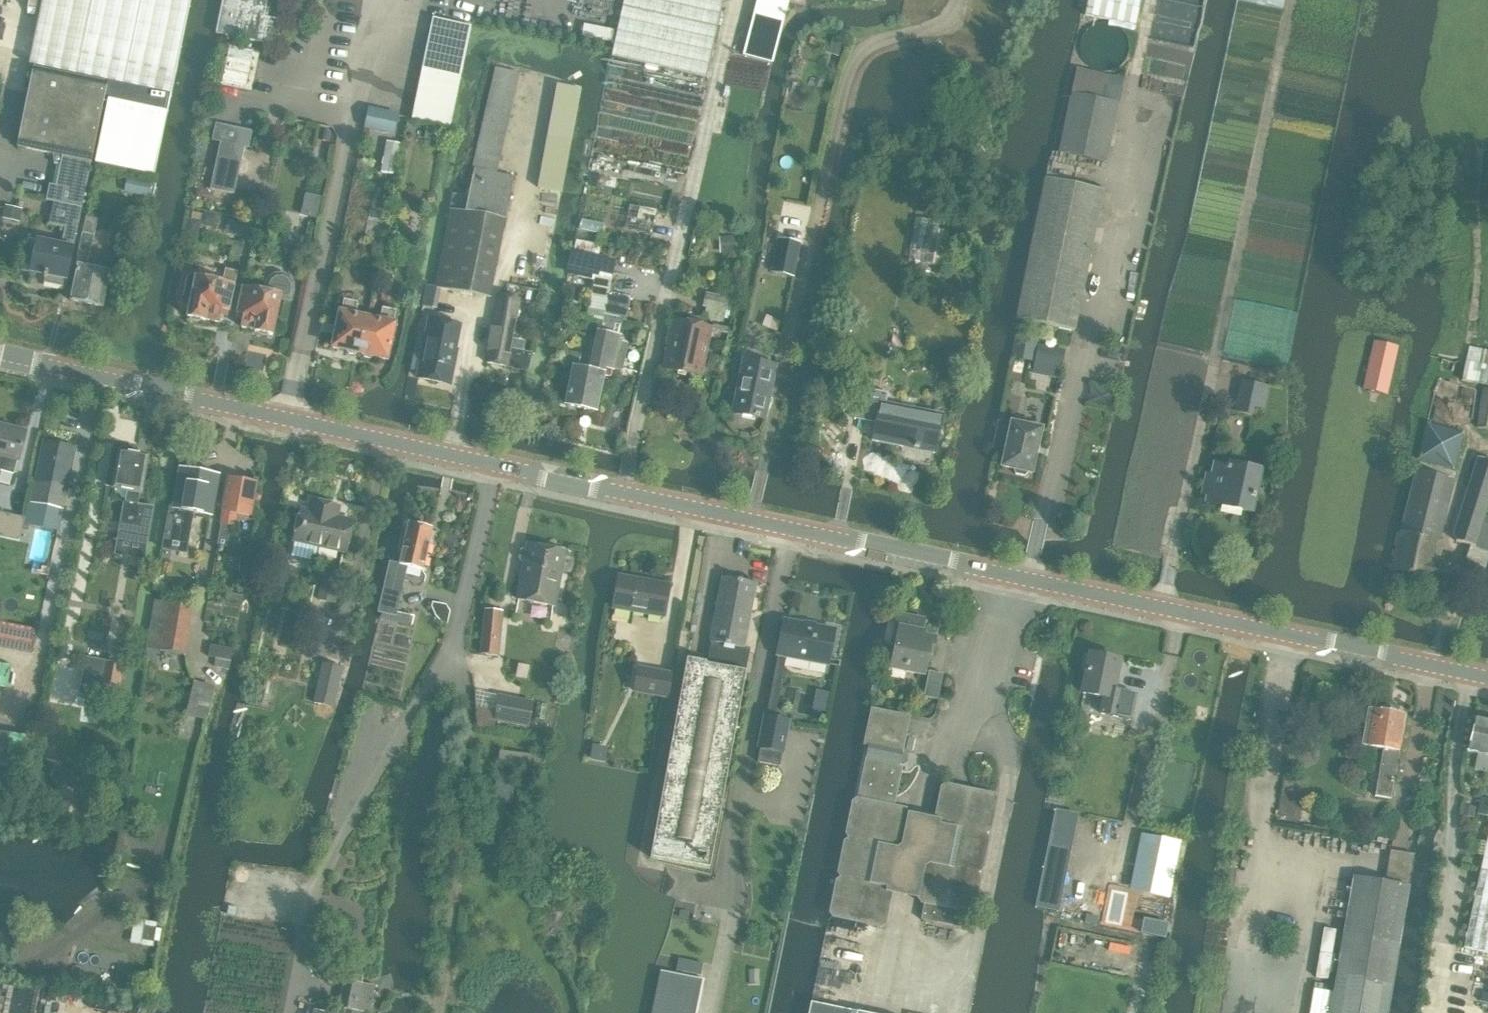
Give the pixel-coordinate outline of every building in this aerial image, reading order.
[(29,65),(107,82),(103,102),(108,103),(95,163),(154,176),(191,0),(42,0),(29,65)] [(215,32),(275,45),(280,19),(264,15),(268,0),(222,0),(215,32)] [(611,57),(706,78),(724,0),(624,0),(611,57)] [(736,83),(765,90),(772,65),(776,40),(777,36),(781,23),(788,1),(783,0),(757,0),(736,83)] [(1085,16),(1136,27),(1141,0),(1088,0),(1085,16)] [(1282,9),(1284,0),(1240,0),(1282,9)] [(312,7),(292,3),(290,14),(310,19),(312,7)] [(433,18),(412,117),(412,119),(447,126),(468,25),(433,18)] [(229,47),(222,82),(246,87),(253,52),(229,47)] [(61,246),(36,241),(26,239),(21,266),(31,268),(30,272),(44,275),(43,277),(45,278),(44,282),(63,286),(63,289),(64,289),(103,102),(107,82),(32,67),(17,146),(61,155),(55,185),(49,184),(45,201),(53,202),(49,225),(64,228),(61,246)] [(476,157),(498,162),(518,72),(496,67),(476,157)] [(1071,93),(1059,152),(1106,162),(1118,103),(1124,78),(1077,68),(1071,93)] [(538,188),(562,192),(581,89),(556,84),(538,188)] [(396,115),(368,109),(364,128),(392,133),(396,115)] [(212,140),(220,141),(210,189),(234,194),(244,147),(248,148),(252,131),(216,123),(212,140)] [(428,125),(426,138),(438,140),(441,127),(428,125)] [(386,142),(381,172),(396,175),(401,145),(386,142)] [(453,192),(434,288),(484,298),(493,284),(514,176),(474,168),(469,195),(453,192)] [(594,178),(593,183),(596,187),(601,188),(606,184),(606,179),(603,175),(598,174),(594,178)] [(1045,177),(1016,318),(1074,331),(1103,189),(1045,177)] [(6,207),(4,218),(19,221),(21,210),(6,207)] [(199,225),(217,229),(220,216),(203,212),(201,220),(187,217),(183,235),(197,238),(199,225)] [(75,264),(77,265),(70,300),(101,306),(109,272),(87,267),(97,219),(85,216),(75,264)] [(226,235),(245,239),(248,221),(240,219),(239,223),(228,221),(226,235)] [(773,266),(772,273),(794,278),(795,270),(800,245),(778,240),(773,266)] [(233,247),(231,261),(239,262),(241,248),(233,247)] [(188,311),(187,317),(191,318),(192,320),(198,322),(200,320),(205,321),(205,319),(218,322),(221,309),(228,311),(233,286),(236,272),(225,269),(222,283),(196,278),(198,272),(190,270),(182,275),(176,302),(181,310),(188,311)] [(240,326),(255,329),(254,331),(258,332),(260,334),(266,336),(268,334),(272,335),(280,299),(291,302),(294,291),(293,283),(289,277),(282,274),(274,274),(268,278),(264,284),(263,292),(242,288),(237,313),(244,314),(240,326)] [(538,295),(536,299),(537,304),(541,307),(543,306),(546,306),(549,301),(548,296),(543,294),(538,295)] [(706,307),(704,317),(722,321),(726,299),(704,294),(702,307),(706,307)] [(511,339),(519,299),(498,295),(485,362),(526,372),(530,354),(519,352),(521,340),(511,339)] [(574,368),(567,405),(594,410),(602,375),(610,376),(611,369),(612,369),(618,339),(622,320),(626,320),(630,299),(608,295),(604,315),(601,332),(599,332),(590,371),(574,368)] [(345,353),(359,356),(367,318),(355,316),(358,304),(344,300),(341,312),(340,312),(332,347),(346,350),(345,353)] [(367,318),(359,356),(373,359),(374,357),(387,360),(395,325),(393,324),(396,312),(383,309),(380,321),(367,318)] [(662,369),(676,372),(677,374),(685,375),(687,374),(701,377),(705,360),(712,328),(672,319),(662,369)] [(445,386),(450,360),(449,360),(456,325),(430,320),(419,381),(445,386)] [(1015,335),(1011,357),(1032,362),(1036,346),(1037,339),(1015,335)] [(1374,342),(1363,389),(1387,394),(1398,347),(1374,342)] [(1468,348),(1465,360),(1467,361),(1462,379),(1487,385),(1487,352),(1468,348)] [(733,412),(764,418),(775,365),(744,359),(733,412)] [(1235,412),(1252,416),(1253,407),(1264,410),(1269,387),(1242,381),(1235,412)] [(933,452),(934,452),(942,415),(885,404),(887,394),(861,388),(855,418),(856,418),(858,412),(878,416),(873,440),(903,446),(904,444),(915,446),(914,447),(919,448),(920,447),(934,450),(933,452)] [(1487,430),(1487,390),(1483,389),(1478,428),(1487,430)] [(1032,472),(1041,428),(1012,422),(1002,466),(1014,468),(1015,474),(1025,476),(1029,472),(1032,472)] [(13,473),(16,461),(18,461),(25,436),(3,430),(5,425),(0,423),(0,469),(13,473)] [(31,502),(26,525),(59,532),(63,509),(67,488),(76,449),(43,442),(31,502)] [(119,538),(146,543),(153,507),(139,504),(147,458),(135,456),(135,454),(123,452),(122,454),(120,453),(117,471),(110,470),(107,485),(114,487),(114,489),(127,491),(119,538)] [(1485,515),(1487,506),(1487,461),(1476,457),(1451,539),(1470,544),(1470,545),(1464,561),(1485,568),(1487,558),(1487,551),(1487,516),(1485,515)] [(1205,501),(1222,505),(1223,501),(1234,504),(1234,508),(1251,512),(1255,493),(1251,492),(1253,484),(1258,485),(1262,469),(1230,462),(1229,466),(1213,463),(1211,475),(1206,474),(1203,487),(1208,488),(1205,501)] [(170,507),(165,537),(167,538),(188,541),(193,513),(210,516),(217,477),(214,476),(212,472),(204,471),(202,474),(181,470),(174,508),(173,508),(170,507)] [(1439,541),(1453,480),(1416,470),(1392,570),(1444,582),(1449,561),(1438,558),(1442,541),(1439,541)] [(222,522),(221,522),(217,546),(226,547),(230,525),(235,526),(237,514),(250,516),(255,484),(229,479),(222,522)] [(337,518),(338,514),(339,508),(312,502),(310,511),(302,510),(295,541),(346,552),(353,521),(337,518)] [(0,534),(0,536),(20,541),(25,518),(4,514),(0,534)] [(378,611),(383,612),(396,616),(408,566),(423,570),(432,530),(409,524),(400,564),(392,562),(390,562),(378,611)] [(519,598),(554,604),(564,551),(529,544),(528,547),(524,546),(520,549),(519,557),(522,561),(526,562),(519,598)] [(238,572),(247,573),(249,562),(240,560),(238,572)] [(326,568),(319,600),(335,603),(341,572),(326,568)] [(664,615),(669,584),(619,576),(614,607),(664,615)] [(737,721),(746,670),(750,648),(743,646),(756,582),(740,579),(738,579),(724,577),(711,641),(718,642),(713,664),(686,659),(651,857),(710,868),(733,739),(728,738),(731,720),(737,721)] [(146,647),(157,649),(184,654),(193,607),(178,604),(154,599),(146,647)] [(481,652),(498,654),(503,611),(486,609),(481,652)] [(892,646),(896,647),(891,668),(893,668),(894,663),(906,665),(905,670),(924,674),(928,654),(931,654),(934,641),(921,639),(924,622),(914,620),(915,617),(899,613),(892,646)] [(401,614),(399,624),(408,626),(410,616),(401,614)] [(784,619),(777,654),(785,656),(828,664),(835,629),(784,619)] [(232,648),(210,644),(208,657),(215,658),(213,666),(229,669),(232,648)] [(1087,669),(1082,692),(1104,697),(1101,714),(1130,720),(1135,695),(1113,690),(1119,660),(1090,654),(1090,657),(1087,656),(1084,668),(1087,669)] [(107,677),(103,698),(117,701),(124,665),(86,658),(83,673),(107,677)] [(322,662),(313,703),(334,707),(343,667),(322,662)] [(668,696),(672,673),(639,667),(634,690),(668,696)] [(929,670),(924,696),(938,699),(943,673),(929,670)] [(259,695),(268,697),(271,679),(264,678),(262,689),(260,689),(259,695)] [(173,685),(164,735),(211,743),(220,694),(173,685)] [(496,719),(528,725),(533,701),(500,695),(496,719)] [(852,800),(846,833),(848,837),(844,840),(837,873),(840,876),(836,878),(829,913),(832,917),(880,927),(886,924),(893,893),(918,898),(920,903),(929,904),(927,913),(922,912),(921,919),(961,927),(964,912),(969,913),(974,909),(980,878),(977,872),(982,869),(988,838),(985,833),(990,830),(997,798),(993,793),(945,783),(941,785),(934,817),(910,812),(906,807),(892,804),(893,799),(896,799),(903,764),(900,764),(903,752),(910,714),(871,706),(863,743),(869,745),(858,797),(852,800)] [(1404,714),(1396,713),(1396,712),(1394,712),(1392,708),(1384,707),(1381,709),(1379,709),(1379,710),(1367,708),(1361,745),(1382,748),(1375,795),(1390,798),(1404,714)] [(760,749),(758,762),(780,766),(782,753),(788,720),(775,718),(767,717),(765,716),(759,748),(760,749)] [(1485,771),(1487,756),(1487,720),(1475,717),(1468,751),(1477,753),(1474,768),(1485,771)] [(592,759),(604,761),(606,748),(594,746),(592,759)] [(545,756),(500,750),(498,766),(543,772),(545,756)] [(511,803),(515,774),(497,772),(493,801),(511,803)] [(1481,798),(1478,812),(1487,814),(1487,799),(1481,798)] [(1473,818),(1476,808),(1464,805),(1462,816),(1473,818)] [(90,809),(83,812),(85,818),(93,814),(90,809)] [(1051,830),(1049,840),(1071,845),(1073,835),(1077,815),(1055,810),(1055,812),(1051,830)] [(1463,947),(1487,952),(1487,834),(1463,947)] [(1151,838),(1141,885),(1155,888),(1155,887),(1169,890),(1179,843),(1151,838)] [(1386,877),(1409,881),(1414,853),(1390,850),(1386,877)] [(1046,855),(1035,908),(1043,909),(1057,912),(1058,911),(1068,860),(1046,855)] [(1408,885),(1353,875),(1330,1012),(1387,1012),(1408,885)] [(1099,925),(1110,928),(1112,920),(1100,918),(1099,925)] [(1159,923),(1156,937),(1165,938),(1168,925),(1159,923)] [(153,941),(155,928),(144,927),(142,939),(153,941)] [(676,971),(701,976),(704,963),(678,958),(676,971)] [(651,1012),(697,1012),(703,979),(659,970),(651,1012)] [(758,975),(750,976),(750,984),(759,983),(758,975)] [(368,1012),(369,1012),(375,985),(346,979),(340,1008),(368,1012)] [(810,1012),(860,1012),(812,1003),(810,1012)]
